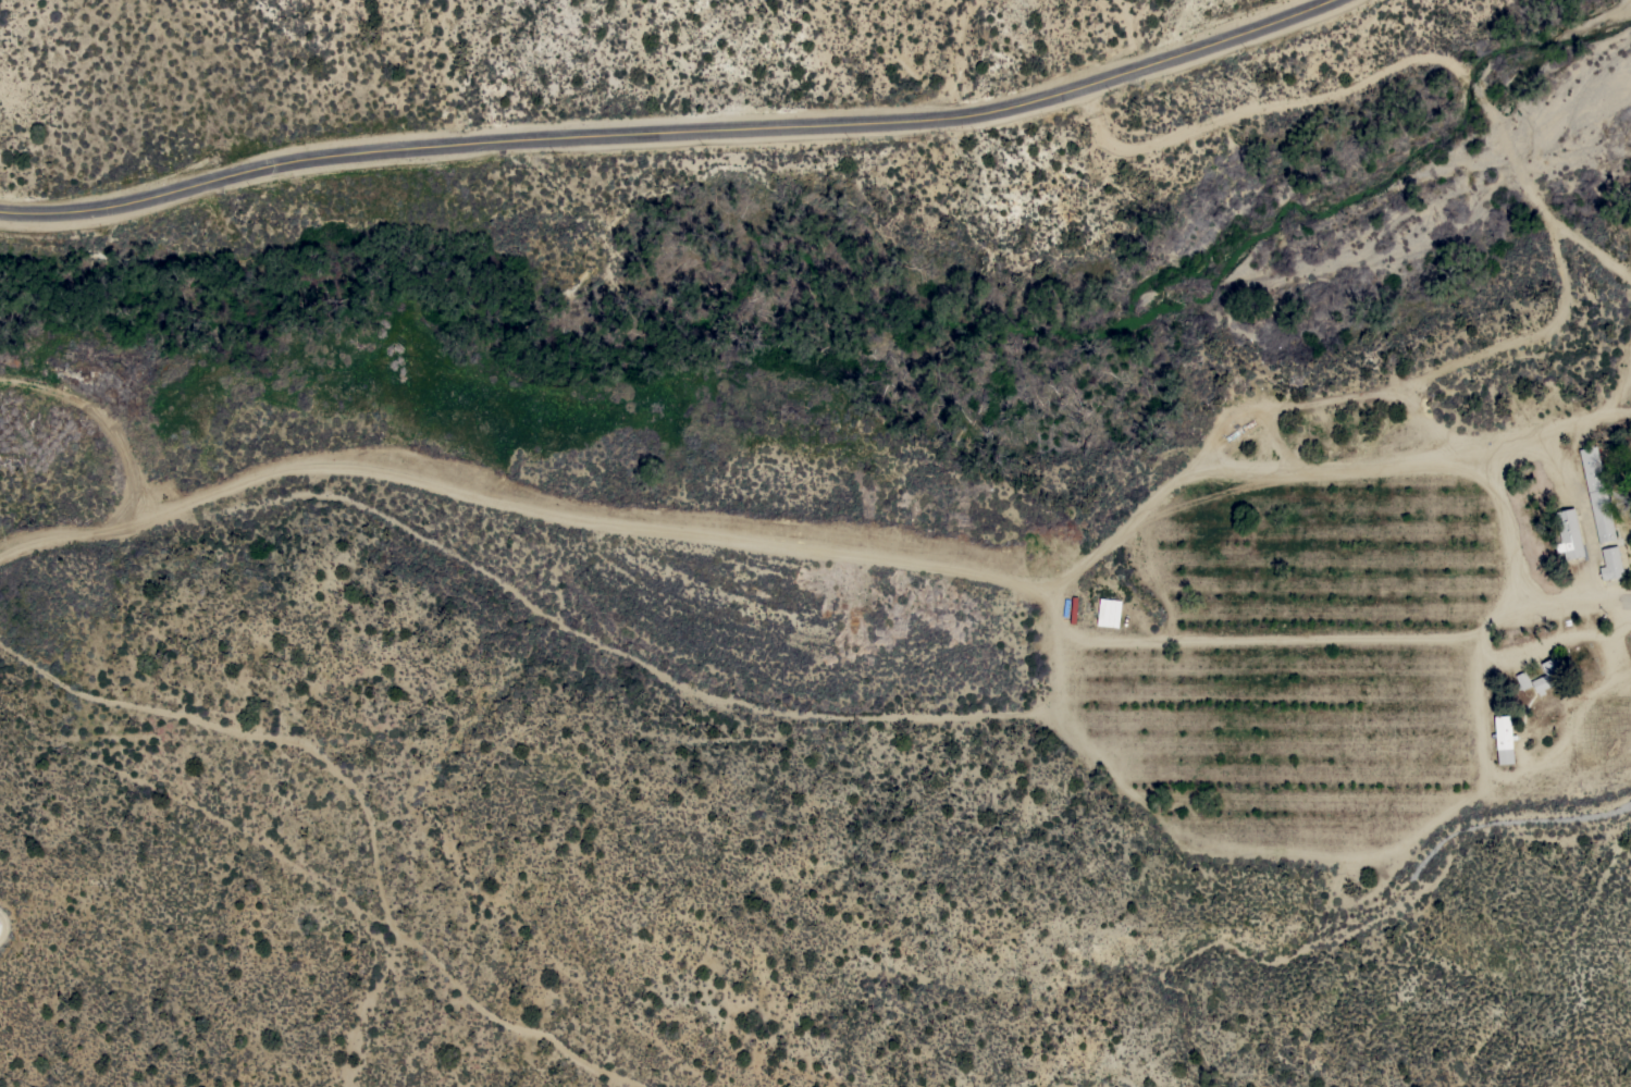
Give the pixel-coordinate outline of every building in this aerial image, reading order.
[(1579,449),(1596,445),(1616,539),(1598,543),(1579,449)] [(1585,555),(1566,559),(1564,551),(1557,553),(1555,544),(1561,542),(1555,511),(1574,507),(1585,555)] [(1624,576),(1603,580),(1599,567),(1605,566),(1602,548),(1618,545),(1624,576)] [(1099,598),(1121,601),(1117,627),(1097,625),(1099,598)] [(1545,675),(1540,663),(1555,656),(1556,657),(1559,655),(1565,666),(1560,667),(1565,677),(1552,683),(1553,684),(1544,689),(1545,693),(1540,695),(1537,692),(1536,692),(1531,681),(1545,675)] [(1532,685),(1521,690),(1515,676),(1524,670),(1532,685)] [(1513,763),(1497,764),(1494,716),(1510,715),(1513,763)]
